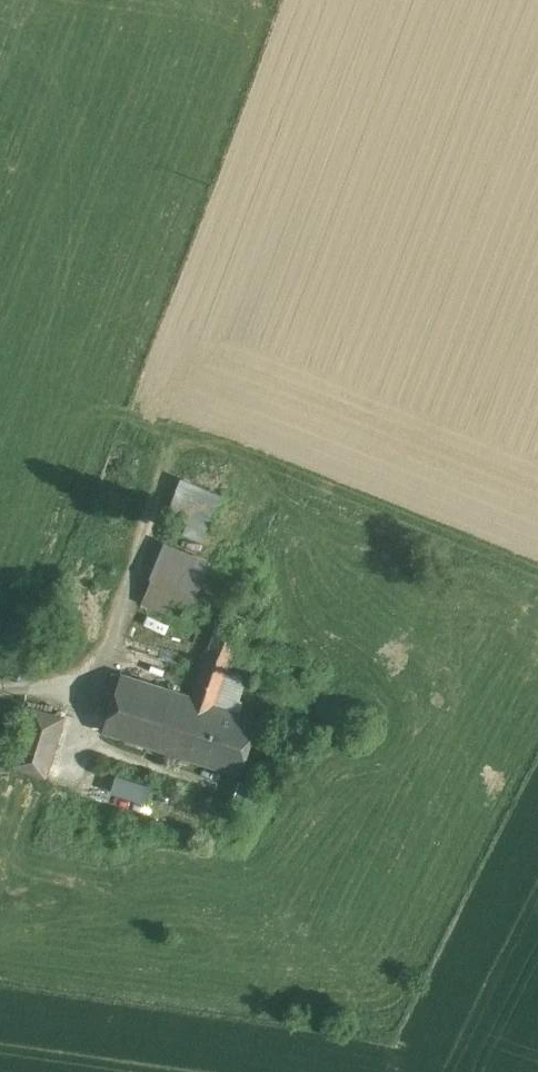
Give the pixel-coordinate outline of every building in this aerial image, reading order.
[(184,520),(180,533),(203,541),(220,491),(177,476),(164,513),(184,520)] [(269,618),(154,572),(145,594),(215,622),(193,691),(123,669),(103,730),(243,774),(262,713),(241,706),(269,618)] [(11,766),(48,778),(68,717),(31,705),(11,766)] [(112,774),(106,793),(142,803),(147,785),(112,774)]
